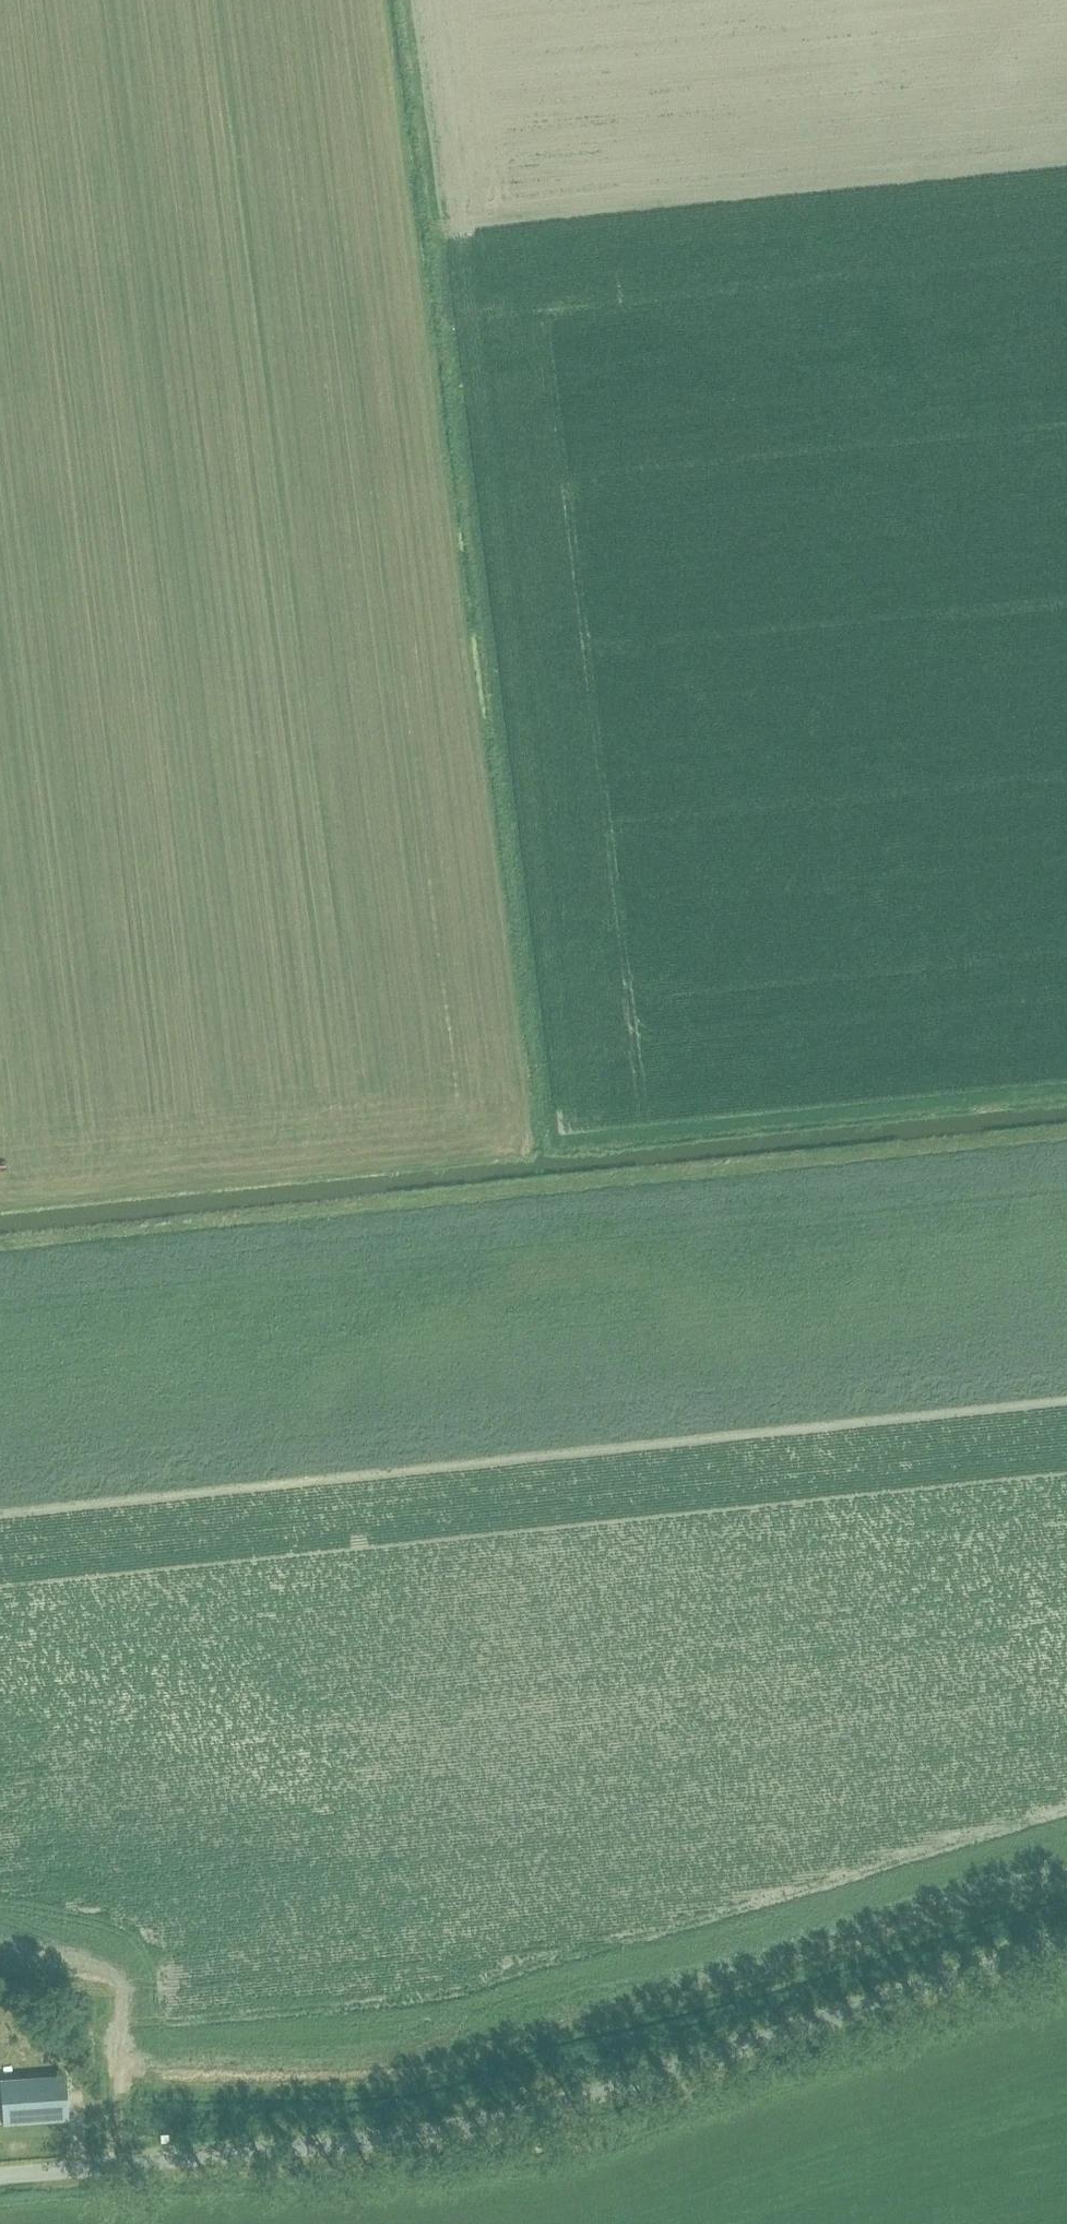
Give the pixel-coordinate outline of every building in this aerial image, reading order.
[(66,2077),(1,2082),(3,2125),(69,2120),(66,2077)]
